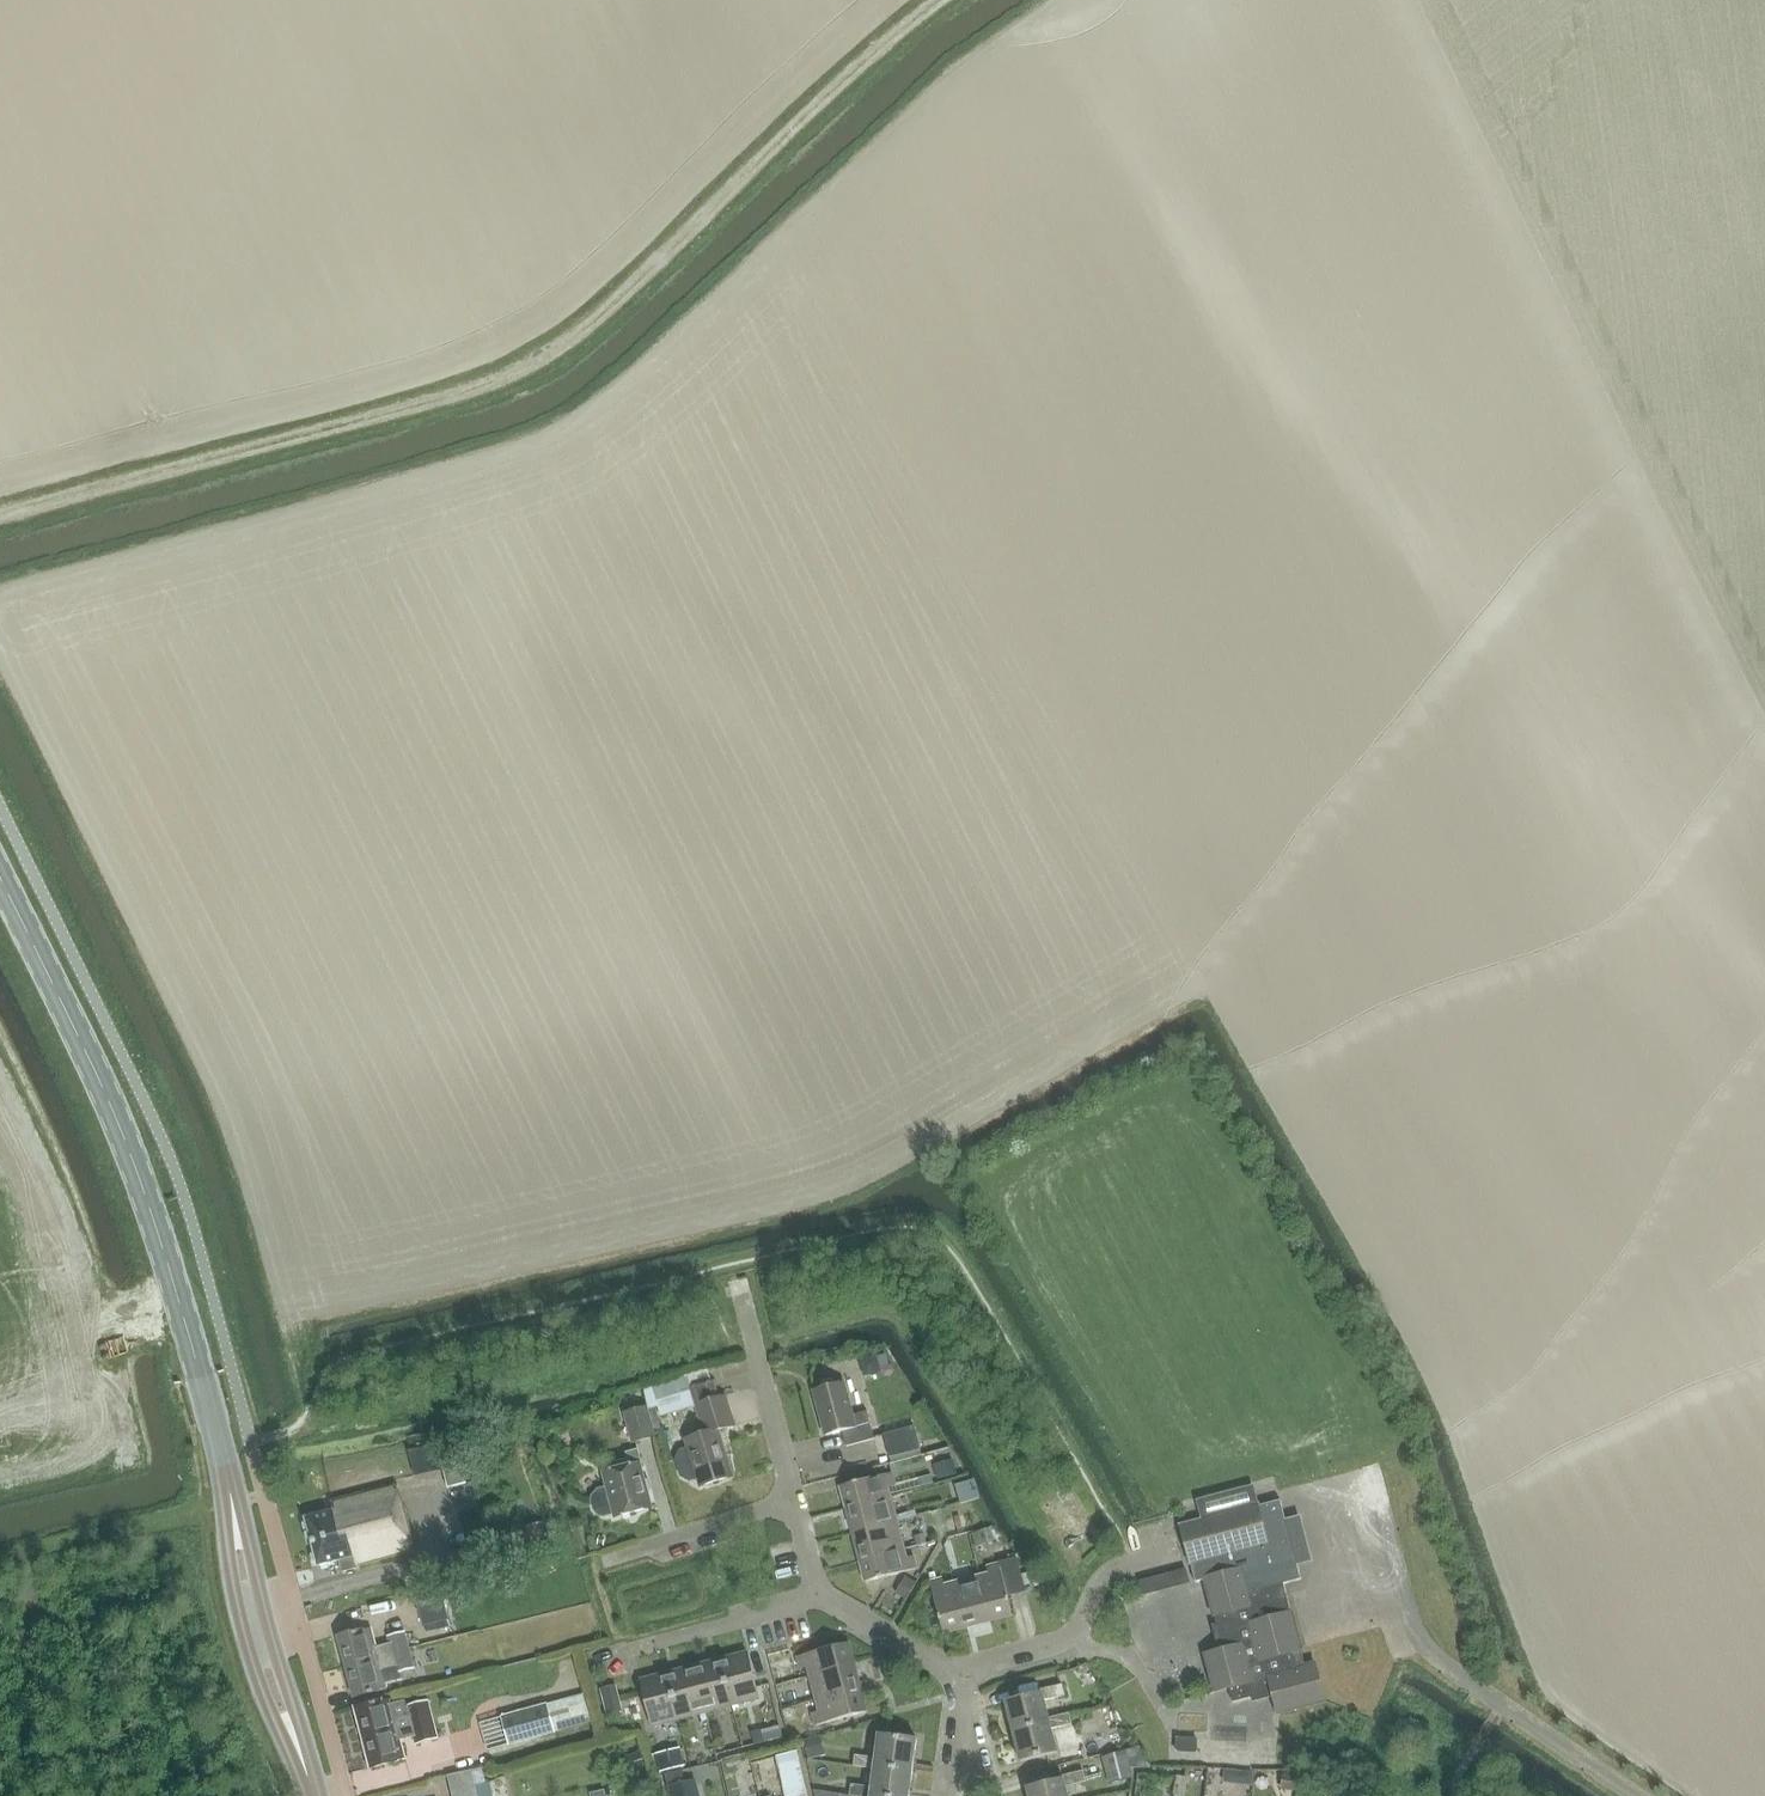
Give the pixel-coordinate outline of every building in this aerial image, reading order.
[(863,1377),(880,1372),(876,1355),(859,1359),(863,1377)] [(682,1394),(678,1381),(654,1388),(653,1387),(644,1389),(648,1406),(656,1404),(656,1402),(682,1394)] [(726,1396),(719,1398),(714,1382),(698,1386),(690,1389),(705,1434),(686,1439),(690,1449),(681,1452),(677,1459),(682,1476),(690,1480),(698,1477),(701,1486),(731,1476),(717,1430),(735,1425),(726,1396)] [(852,1416),(844,1383),(816,1390),(827,1435),(843,1431),(847,1446),(875,1439),(868,1411),(852,1416)] [(622,1413),(631,1444),(656,1437),(654,1431),(661,1430),(654,1407),(648,1409),(647,1406),(622,1413)] [(889,1458),(921,1451),(915,1426),(883,1433),(889,1458)] [(448,1487),(466,1482),(455,1442),(438,1446),(448,1487)] [(615,1517),(652,1507),(640,1464),(642,1463),(638,1449),(626,1452),(629,1466),(603,1473),(607,1488),(598,1490),(592,1497),(592,1501),(594,1510),(597,1513),(601,1515),(605,1516),(614,1514),(615,1517)] [(937,1479),(957,1474),(953,1459),(933,1464),(937,1479)] [(846,1506),(890,1495),(888,1486),(895,1484),(892,1473),(840,1486),(846,1506)] [(964,1502),(983,1500),(981,1480),(962,1483),(964,1502)] [(415,1550),(397,1484),(331,1501),(333,1511),(306,1518),(318,1565),(339,1560),(342,1572),(358,1569),(358,1566),(415,1550)] [(853,1534),(897,1522),(890,1495),(846,1506),(853,1534)] [(1283,1582),(1284,1584),(1301,1580),(1280,1501),(1258,1506),(1258,1505),(1181,1526),(1195,1582),(1204,1581),(1204,1579),(1243,1569),(1248,1592),(1283,1582)] [(860,1561),(905,1550),(897,1522),(853,1534),(860,1561)] [(979,1546),(995,1541),(991,1528),(975,1532),(979,1546)] [(924,1535),(915,1537),(917,1547),(926,1544),(924,1535)] [(914,1557),(907,1559),(905,1550),(860,1561),(865,1582),(916,1569),(914,1557)] [(989,1573),(980,1576),(991,1621),(1013,1615),(999,1564),(987,1567),(989,1573)] [(1272,1692),(1278,1714),(1325,1702),(1315,1663),(1305,1666),(1284,1584),(1283,1582),(1248,1592),(1243,1569),(1204,1579),(1204,1581),(1213,1616),(1214,1615),(1223,1650),(1204,1655),(1214,1692),(1229,1688),(1233,1703),(1272,1692)] [(1189,1583),(1186,1570),(1140,1582),(1144,1595),(1189,1583)] [(944,1633),(965,1627),(953,1583),(943,1585),(942,1579),(937,1580),(935,1573),(928,1575),(930,1581),(944,1633)] [(991,1621),(980,1576),(953,1583),(965,1627),(991,1621)] [(906,1600),(916,1583),(905,1577),(895,1593),(906,1600)] [(441,1591),(415,1597),(422,1625),(448,1619),(441,1591)] [(404,1630),(385,1635),(387,1642),(375,1645),(371,1628),(364,1629),(338,1635),(345,1666),(409,1650),(404,1630)] [(855,1666),(849,1642),(797,1656),(800,1668),(807,1666),(810,1678),(855,1666)] [(386,1688),(385,1683),(402,1679),(400,1672),(414,1668),(409,1650),(345,1666),(353,1697),(380,1690),(380,1689),(386,1688)] [(720,1659),(732,1705),(759,1699),(748,1652),(720,1659)] [(720,1659),(694,1666),(706,1713),(732,1705),(720,1659)] [(694,1666),(668,1673),(680,1719),(706,1713),(694,1666)] [(810,1678),(816,1700),(860,1688),(855,1666),(810,1678)] [(668,1673),(641,1680),(653,1726),(680,1719),(668,1673)] [(1013,1731),(1050,1722),(1049,1718),(1044,1700),(1065,1695),(1062,1684),(1040,1690),(1041,1693),(1006,1702),(1013,1731)] [(623,1710),(617,1685),(600,1689),(606,1715),(623,1710)] [(812,1714),(816,1725),(867,1712),(860,1688),(816,1700),(819,1712),(812,1714)] [(382,1700),(382,1699),(356,1706),(372,1767),(398,1760),(405,1758),(400,1739),(414,1736),(415,1743),(438,1737),(428,1699),(406,1705),(404,1699),(390,1703),(389,1698),(382,1700)] [(550,1735),(542,1706),(501,1718),(509,1747),(550,1735)] [(1072,1724),(1069,1713),(1049,1718),(1050,1722),(1013,1731),(1021,1762),(1057,1753),(1051,1729),(1072,1724)] [(779,1725),(760,1730),(763,1743),(782,1738),(779,1725)] [(854,1766),(875,1769),(875,1765),(913,1769),(916,1739),(879,1735),(876,1758),(855,1755),(854,1766)] [(825,1756),(820,1736),(804,1740),(808,1759),(825,1756)] [(1196,1752),(1197,1739),(1177,1738),(1177,1751),(1196,1752)] [(655,1754),(660,1772),(685,1766),(680,1747),(655,1754)] [(1102,1757),(1108,1785),(1132,1779),(1129,1767),(1149,1768),(1138,1747),(1102,1757)] [(627,1773),(647,1767),(642,1751),(622,1758),(627,1773)] [(797,1751),(775,1756),(784,1795),(807,1795),(797,1751)] [(855,1795),(871,1795),(871,1794),(888,1795),(909,1795),(913,1769),(875,1765),(875,1769),(872,1787),(851,1784),(850,1791),(850,1795),(855,1795)] [(1063,1776),(1061,1776),(1062,1779),(1027,1788),(1029,1795),(1068,1795),(1066,1786),(1086,1781),(1083,1770),(1063,1776)] [(1245,1785),(1252,1786),(1253,1772),(1240,1771),(1240,1780),(1245,1785)] [(1280,1790),(1297,1791),(1298,1775),(1281,1773),(1280,1790)] [(452,1795),(478,1795),(475,1786),(451,1791),(452,1795)] [(683,1787),(668,1790),(669,1795),(685,1795),(683,1787)]
